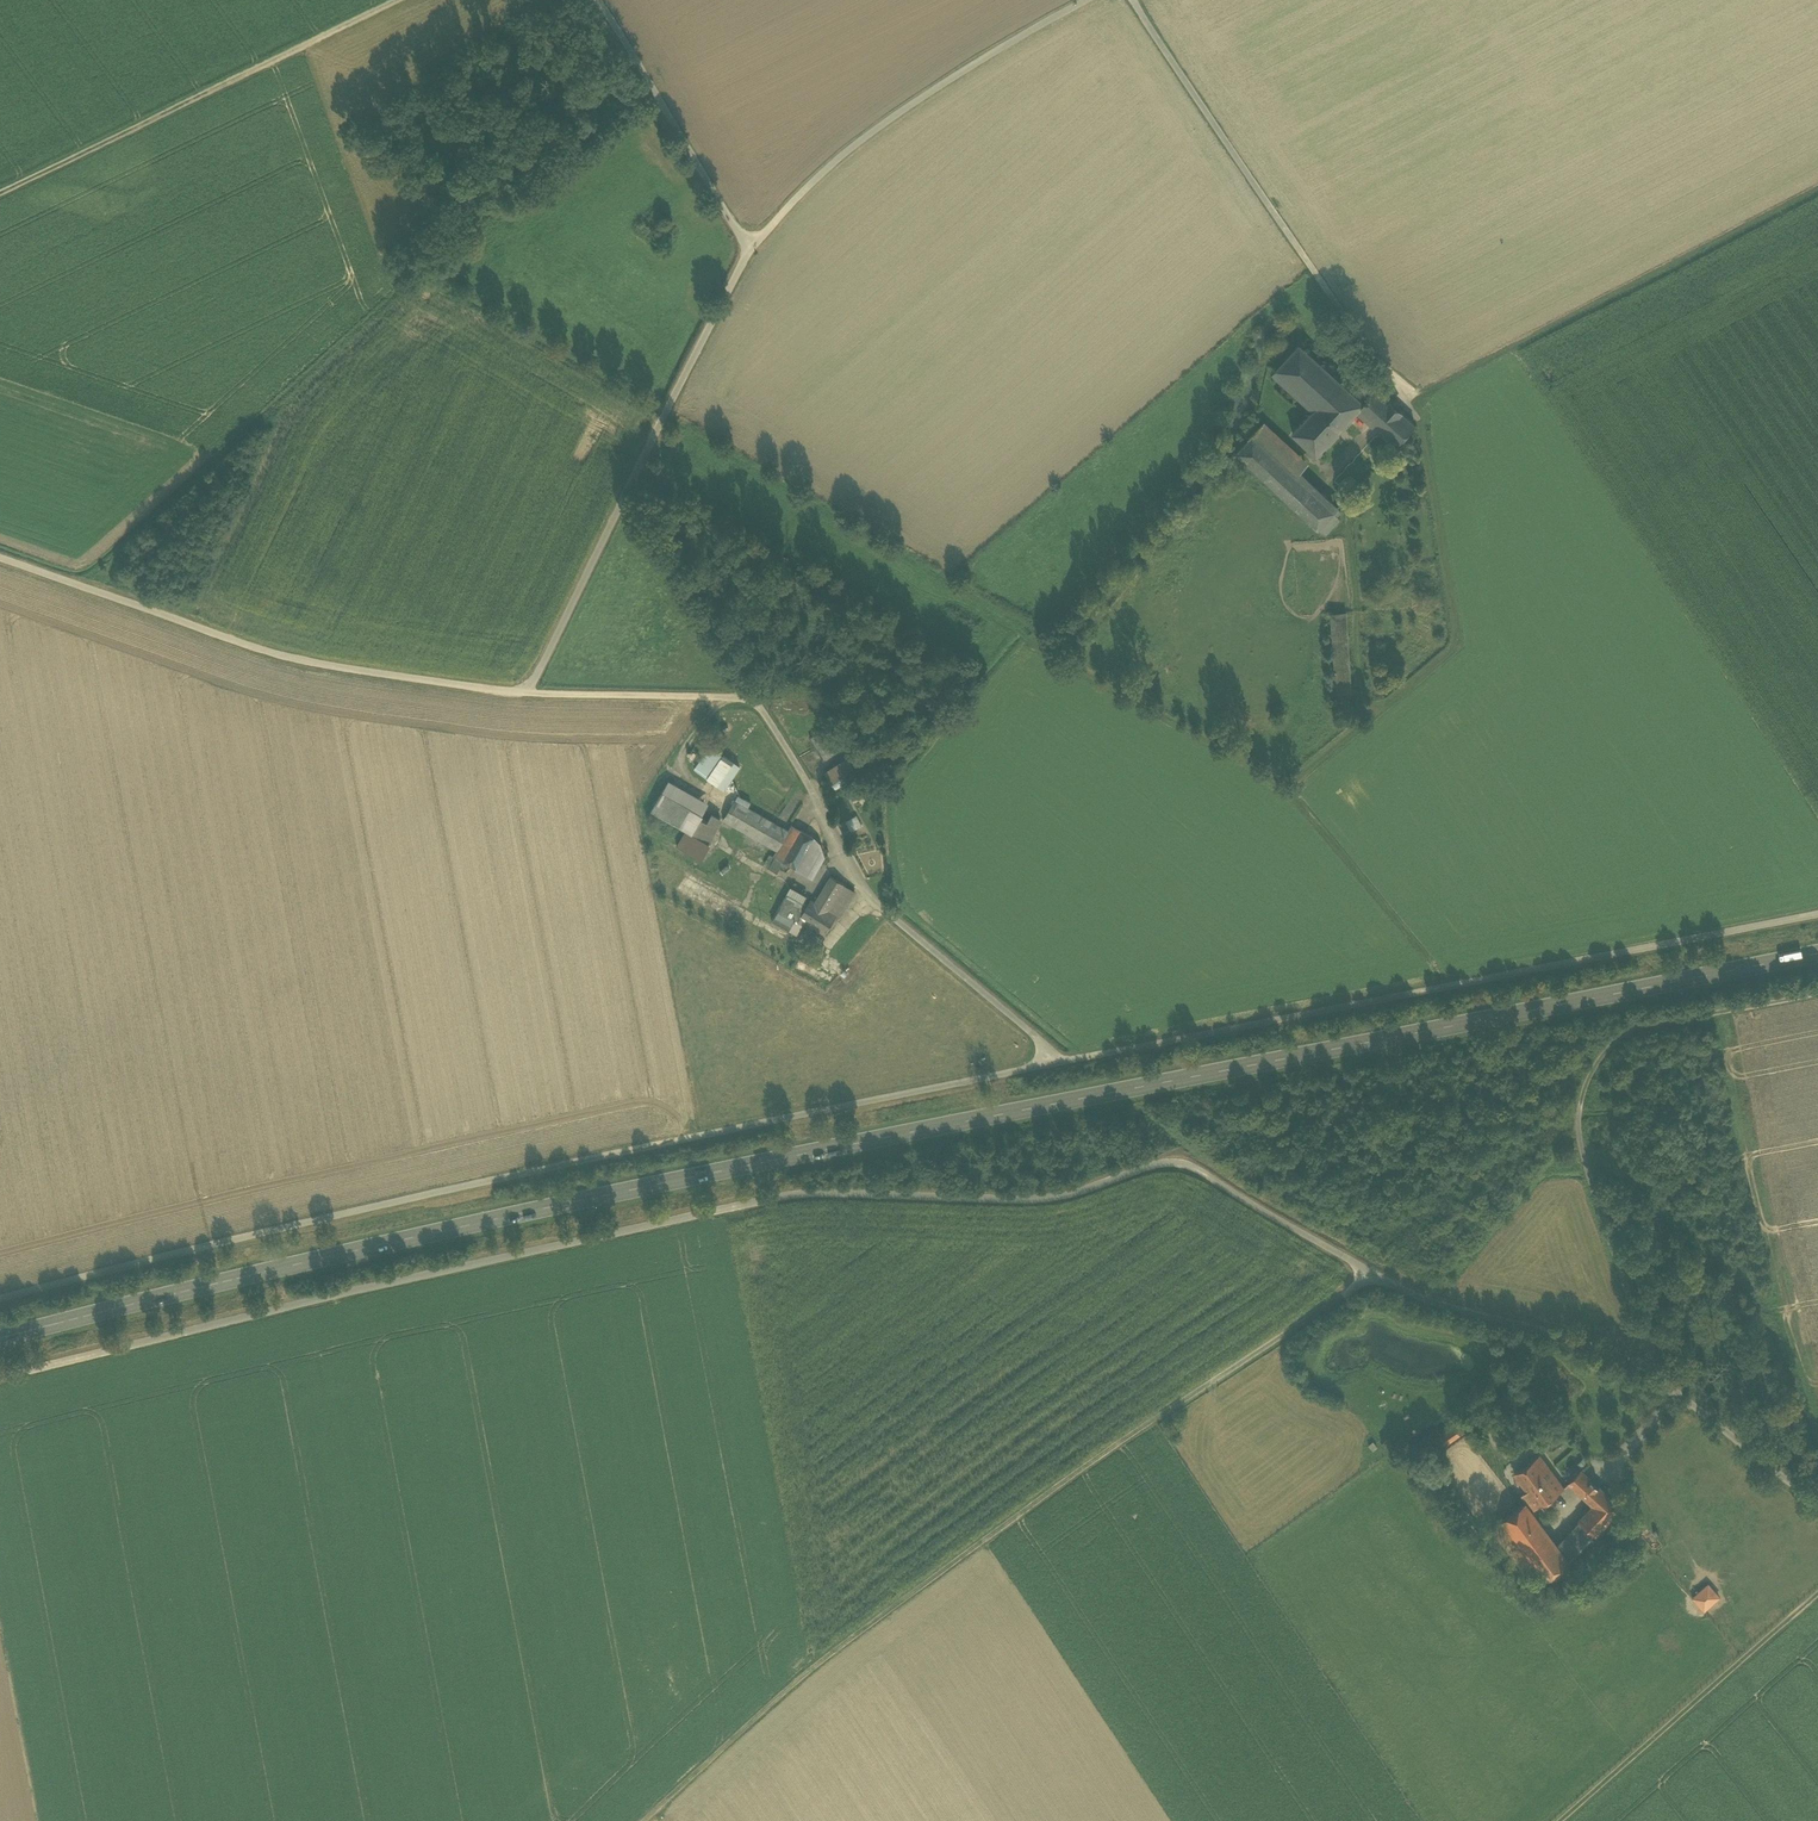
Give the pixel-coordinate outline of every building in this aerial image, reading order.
[(1300,344),(1276,370),(1317,407),(1340,381),(1300,344)] [(1292,432),(1316,455),(1359,409),(1364,403),(1363,403),(1340,381),(1317,407),(1292,432)] [(1359,409),(1374,423),(1391,404),(1391,403),(1376,389),(1375,390),(1363,403),(1364,403),(1359,409)] [(1399,411),(1391,404),(1374,423),(1381,430),(1399,411)] [(1399,412),(1399,411),(1381,430),(1397,444),(1415,425),(1400,411),(1399,412)] [(1263,424),(1253,434),(1295,474),(1305,463),(1263,424)] [(1335,511),(1295,474),(1253,434),(1236,452),(1318,529),(1325,535),(1340,519),(1333,513),(1335,511)] [(1331,613),(1336,693),(1337,693),(1351,692),(1346,612),(1331,613)] [(707,778),(723,754),(710,746),(694,769),(707,778)] [(718,786),(734,761),(723,754),(707,778),(718,786)] [(836,764),(843,776),(854,769),(855,768),(848,757),(836,764)] [(741,766),(734,761),(718,786),(725,790),(741,766)] [(843,776),(836,764),(824,772),(831,783),(843,776)] [(859,776),(854,769),(843,776),(848,783),(859,776)] [(878,785),(862,777),(857,787),(873,794),(878,785)] [(652,810),(679,826),(691,806),(701,812),(707,802),(669,780),(652,810)] [(738,795),(735,800),(748,808),(751,802),(738,795)] [(783,862),(796,869),(814,837),(792,824),(788,831),(748,808),(735,800),(734,800),(723,820),(777,850),(774,856),(775,857),(783,862)] [(686,829),(692,833),(701,818),(698,816),(701,812),(691,806),(679,826),(686,829)] [(712,813),(707,822),(715,827),(720,818),(712,813)] [(718,828),(715,827),(707,822),(701,818),(692,833),(710,844),(718,828)] [(711,844),(710,844),(692,833),(686,829),(676,845),(702,860),(711,844)] [(812,878),(815,871),(806,867),(818,845),(821,844),(814,837),(796,869),(812,878)] [(824,855),(821,844),(818,845),(806,867),(815,871),(824,855)] [(777,873),(783,862),(775,857),(769,868),(777,873)] [(825,934),(838,915),(829,910),(841,891),(845,885),(831,876),(815,902),(811,899),(807,904),(799,918),(803,921),(825,934)] [(855,891),(845,885),(841,891),(829,910),(838,915),(839,915),(855,891)] [(787,893),(803,902),(806,896),(790,887),(787,893)] [(799,918),(807,904),(803,902),(787,893),(771,920),(796,934),(803,921),(799,918)] [(1521,1494),(1533,1510),(1563,1489),(1545,1463),(1543,1464),(1537,1456),(1514,1472),(1527,1491),(1521,1494)] [(1570,1484),(1579,1492),(1590,1481),(1591,1480),(1591,1479),(1590,1480),(1581,1471),(1581,1470),(1580,1471),(1569,1482),(1569,1483),(1569,1484),(1570,1484)] [(1579,1492),(1586,1499),(1598,1486),(1591,1480),(1590,1481),(1579,1492)] [(1599,1487),(1598,1486),(1586,1499),(1594,1506),(1580,1520),(1595,1534),(1620,1508),(1621,1507),(1620,1507),(1598,1487),(1599,1487)] [(1525,1504),(1502,1521),(1537,1569),(1546,1580),(1569,1562),(1556,1546),(1525,1504)] [(1580,1520),(1556,1546),(1569,1562),(1595,1534),(1580,1520)] [(1528,1577),(1537,1569),(1502,1521),(1492,1528),(1528,1577)] [(1702,1611),(1719,1596),(1706,1581),(1689,1597),(1702,1611)]
